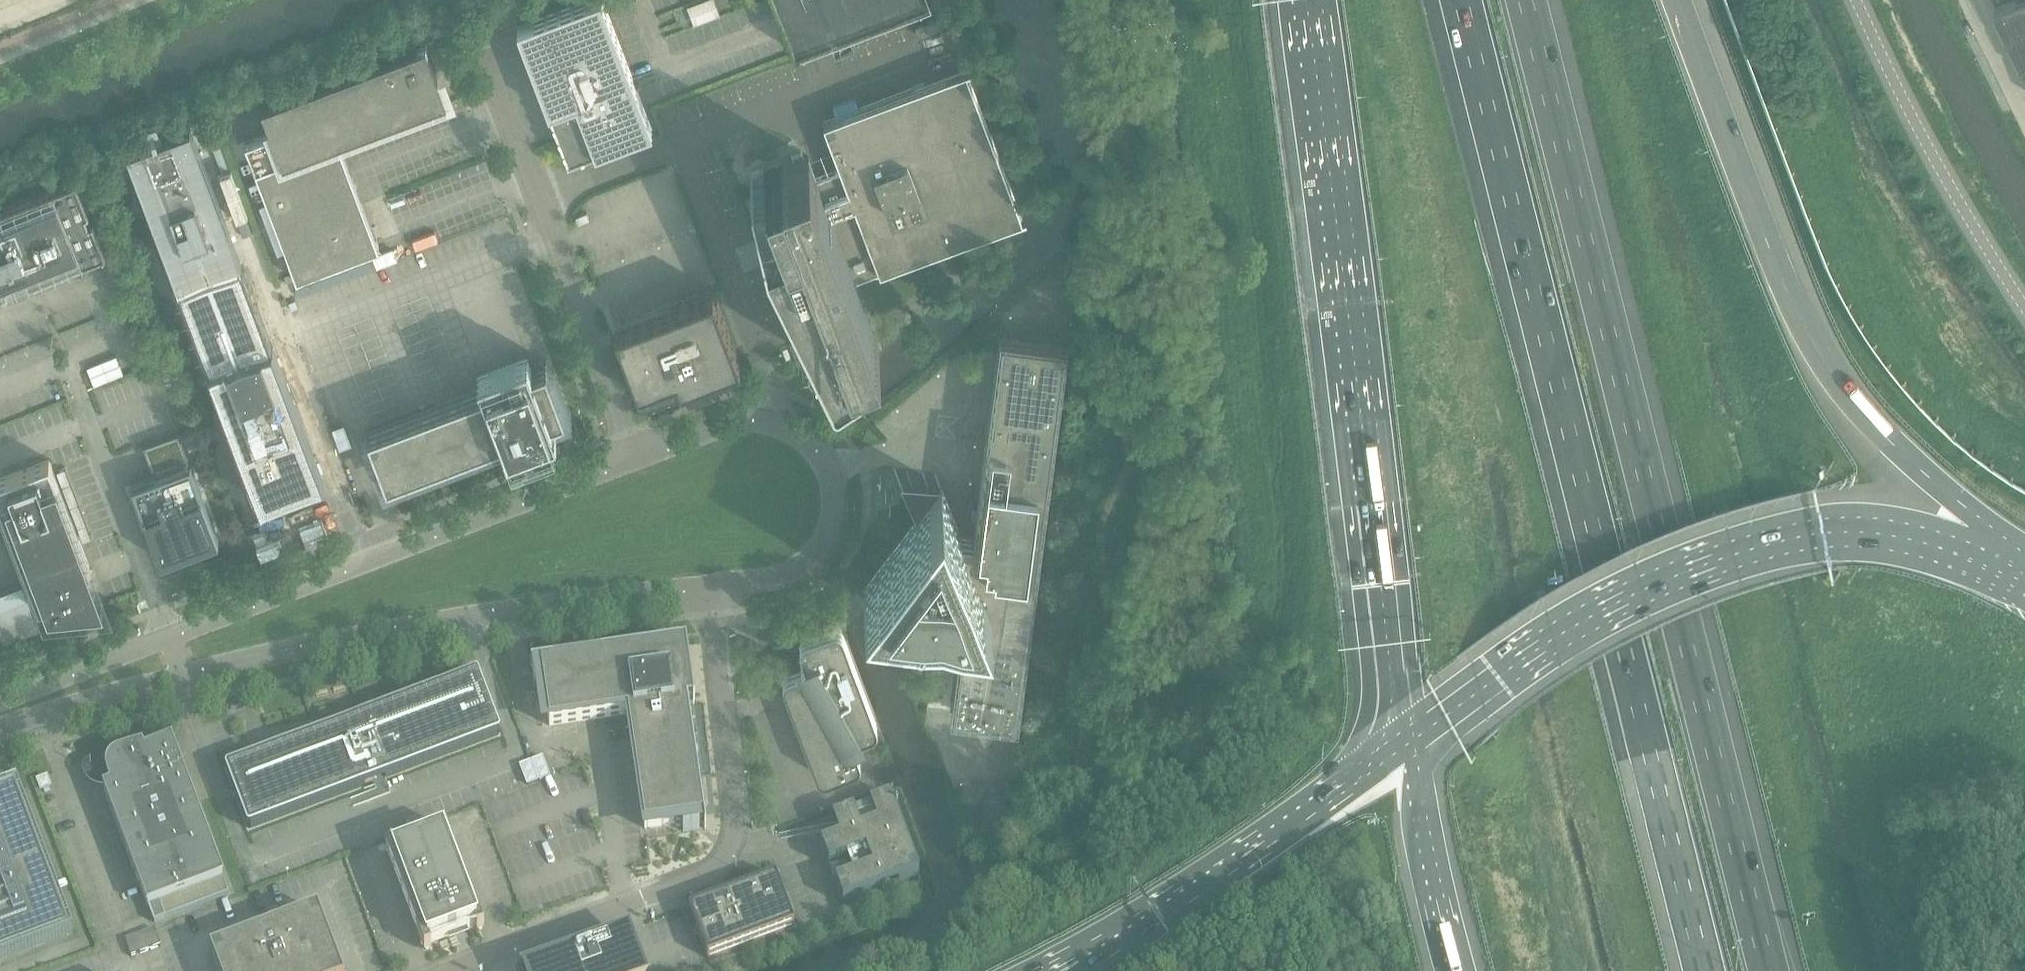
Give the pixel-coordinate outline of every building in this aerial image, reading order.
[(517,27),(564,152),(565,152),(569,161),(581,156),(582,157),(595,152),(648,131),(652,130),(603,0),(589,0),(517,27)] [(795,52),(807,47),(821,42),(831,38),(835,47),(834,47),(834,48),(854,41),(854,40),(853,40),(850,31),(931,0),(775,0),(795,52)] [(1995,8),(2024,69),(2024,0),(2017,0),(2014,1),(1995,8)] [(938,18),(915,27),(919,37),(942,28),(938,18)] [(429,52),(425,44),(417,47),(262,106),(272,133),(245,143),(297,279),(379,248),(339,140),(420,110),(439,102),(435,92),(438,91),(437,86),(437,81),(432,82),(430,79),(438,76),(429,52)] [(780,166),(781,168),(775,171),(773,167),(772,167),(773,171),(767,174),(765,169),(764,169),(765,171),(753,173),(752,171),(750,172),(766,236),(831,367),(832,368),(833,369),(834,370),(835,370),(837,370),(838,369),(854,359),(851,352),(879,342),(851,267),(875,258),(880,271),(1023,217),(966,67),(823,121),(841,169),(817,178),(809,157),(786,165),(782,167),(781,165),(780,166)] [(190,125),(128,149),(260,502),(324,478),(315,454),(273,343),(258,304),(252,289),(245,269),(190,125)] [(89,207),(76,175),(0,205),(0,206),(4,217),(0,218),(0,291),(9,287),(5,276),(10,274),(12,278),(21,274),(19,270),(25,268),(29,279),(106,248),(93,216),(89,217),(86,208),(89,207)] [(590,221),(587,213),(575,218),(578,225),(590,221)] [(713,290),(615,327),(642,398),(740,361),(713,290)] [(918,518),(863,589),(864,589),(968,603),(953,712),(1015,720),(1064,345),(1002,337),(980,510),(977,510),(973,537),(972,537),(972,538),(962,536),(942,487),(937,493),(931,500),(910,498),(918,518)] [(483,385),(368,428),(387,478),(502,435),(507,448),(556,429),(551,416),(565,411),(546,361),(532,366),(527,352),(477,371),(483,385)] [(116,356),(87,367),(95,386),(124,374),(116,356)] [(155,476),(132,484),(161,560),(219,539),(190,462),(190,463),(187,455),(188,455),(179,432),(143,446),(152,469),(153,468),(155,476)] [(91,570),(49,460),(0,478),(0,503),(39,605),(46,603),(49,610),(97,605),(88,583),(89,582),(90,582),(90,581),(91,579),(91,578),(90,577),(90,576),(89,575),(88,575),(87,575),(86,575),(85,575),(84,573),(91,570)] [(918,518),(937,493),(904,488),(918,518)] [(0,597),(0,633),(4,644),(40,630),(24,588),(0,597)] [(800,648),(805,660),(801,669),(788,674),(787,675),(786,676),(784,677),(783,679),(783,680),(783,681),(783,683),(783,685),(817,773),(818,774),(819,776),(821,777),(823,778),(824,778),(827,778),(828,777),(855,767),(857,766),(858,765),(859,764),(860,763),(860,761),(860,760),(860,758),(860,756),(855,744),(859,735),(872,730),(874,729),(875,728),(876,726),(877,724),(877,722),(877,721),(877,719),(843,631),(843,630),(842,629),(841,628),(840,627),(839,627),(838,626),(836,626),(834,626),(805,637),(803,638),(802,639),(801,640),(800,642),(800,643),(800,644),(800,646),(800,648)] [(686,645),(531,667),(531,669),(541,667),(545,696),(549,726),(636,713),(638,724),(630,726),(645,828),(674,824),(675,824),(703,819),(705,829),(706,829),(688,706),(695,705),(686,645)] [(363,719),(365,725),(360,726),(358,713),(354,718),(351,721),(352,727),(341,729),(340,726),(228,768),(229,771),(227,771),(239,804),(248,828),(250,827),(251,829),(363,786),(362,785),(363,785),(362,782),(377,777),(383,774),(384,777),(385,776),(385,778),(498,736),(497,733),(499,733),(489,707),(478,677),(476,677),(475,675),(363,718),(363,719)] [(223,879),(171,741),(144,751),(142,747),(115,755),(110,758),(107,762),(105,767),(105,773),(109,787),(102,789),(147,908),(148,907),(154,923),(228,895),(222,879),(223,879)] [(105,773),(105,767),(100,761),(90,758),(81,764),(82,773),(89,782),(102,789),(109,787),(105,773)] [(542,759),(518,768),(526,789),(550,779),(542,759)] [(15,791),(0,796),(0,961),(70,934),(15,791)] [(898,883),(919,876),(890,799),(832,821),(839,839),(821,846),(843,904),(882,890),(875,871),(891,865),(898,883)] [(774,809),(750,817),(756,833),(780,824),(774,809)] [(421,836),(421,837),(410,841),(410,840),(386,850),(424,952),(431,949),(429,943),(448,936),(467,929),(475,926),(477,932),(484,929),(446,827),(421,836)] [(776,877),(689,909),(697,930),(708,959),(794,926),(792,920),(784,899),(776,877)] [(318,911),(211,951),(218,970),(340,970),(318,911)] [(154,929),(125,940),(132,957),(160,946),(154,929)] [(525,970),(646,970),(641,959),(632,934),(631,931),(625,933),(525,970)]
